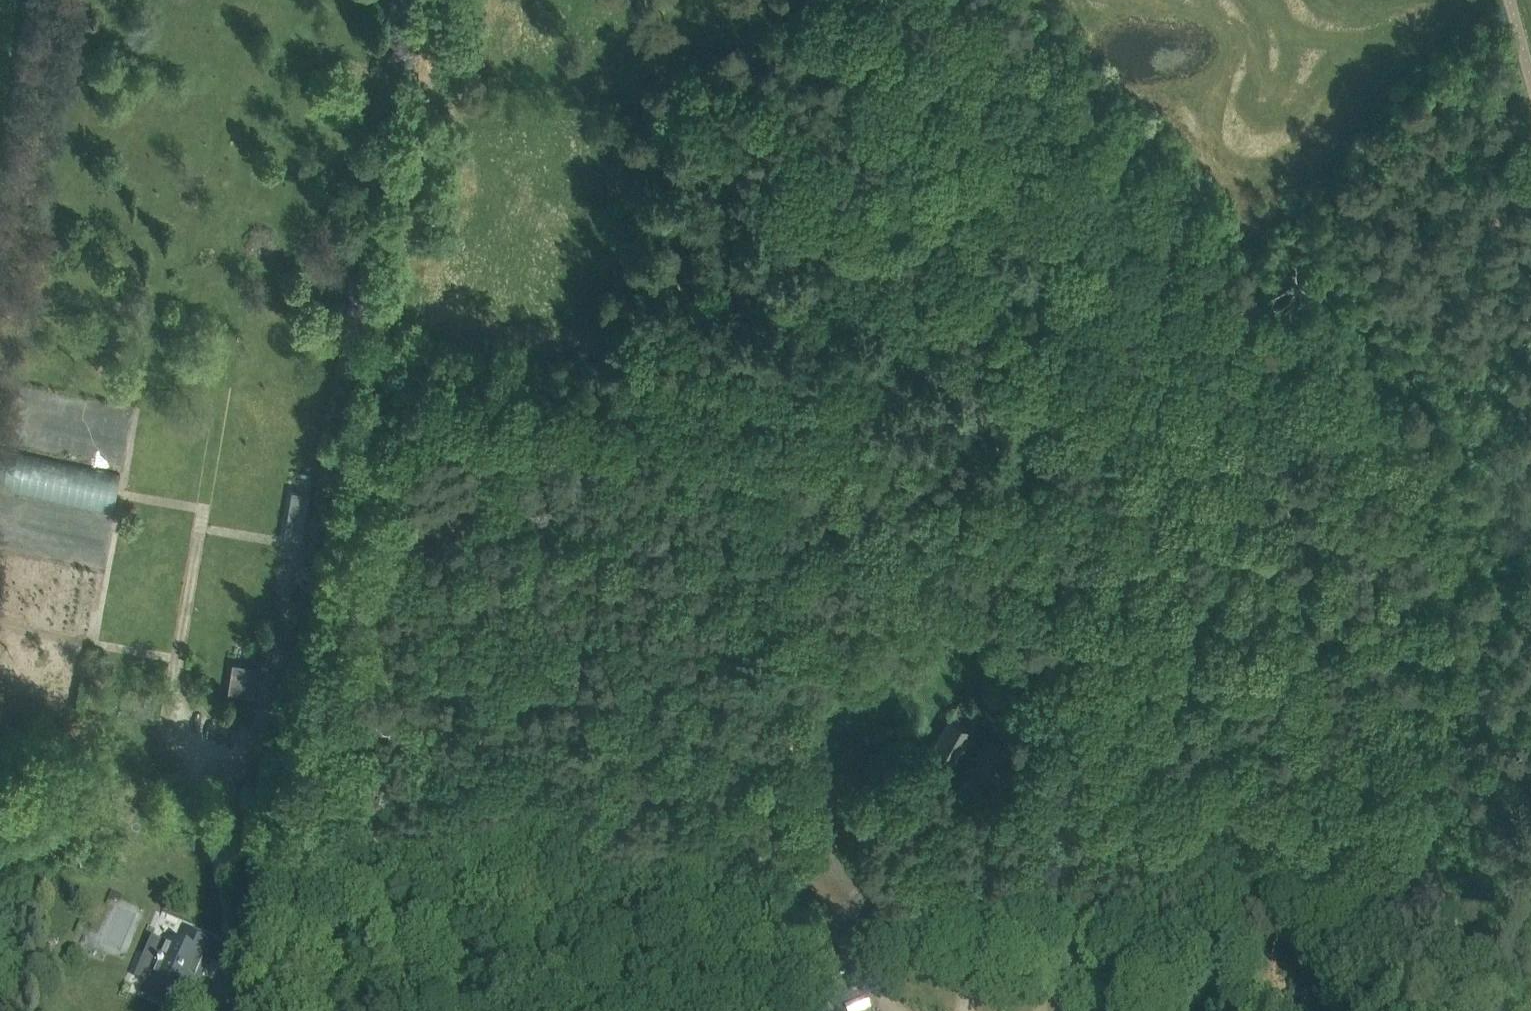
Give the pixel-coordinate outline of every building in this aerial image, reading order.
[(25,489),(121,507),(127,475),(30,457),(25,489)] [(284,534),(284,536),(301,539),(309,492),(308,492),(307,493),(293,490),(285,535),(284,534)] [(259,666),(233,663),(229,691),(255,695),(259,666)] [(312,675),(299,672),(288,744),(302,746),(312,675)] [(95,848),(85,851),(87,862),(94,861),(96,856),(95,848)] [(152,996),(155,987),(186,999),(192,984),(197,986),(204,971),(200,969),(205,958),(208,959),(214,945),(187,934),(181,950),(168,944),(160,965),(159,965),(158,969),(162,970),(155,987),(139,980),(135,989),(152,996)]
